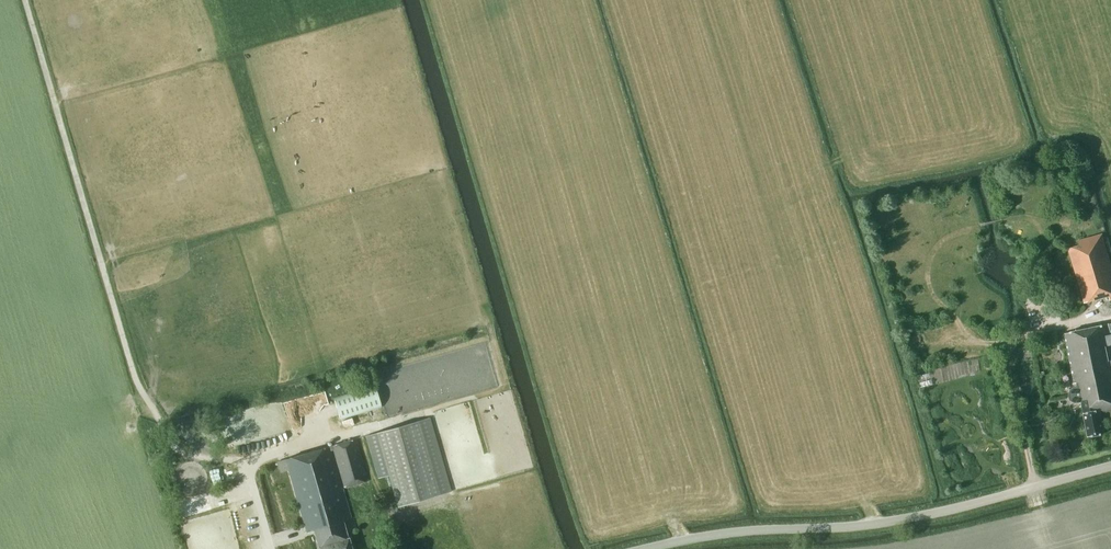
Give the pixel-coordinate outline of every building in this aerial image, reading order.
[(1065,332),(1077,393),(1074,394),(1073,394),(1073,395),(1072,395),(1071,396),(1071,397),(1070,398),(1070,399),(1071,400),(1071,401),(1072,401),(1072,402),(1073,402),(1073,403),(1074,403),(1075,403),(1076,403),(1082,402),(1089,437),(1104,434),(1100,413),(1110,411),(1110,323),(1065,332)] [(382,406),(375,385),(335,398),(342,419),(382,406)] [(452,490),(430,417),(366,436),(378,477),(388,474),(398,506),(452,490)] [(371,482),(360,440),(336,446),(347,489),(371,482)] [(334,447),(282,461),(284,470),(291,468),(309,532),(318,530),(323,546),(320,547),(321,548),(353,548),(350,539),(347,539),(343,523),(353,521),(334,447)] [(228,469),(217,471),(219,484),(230,482),(228,469)]
